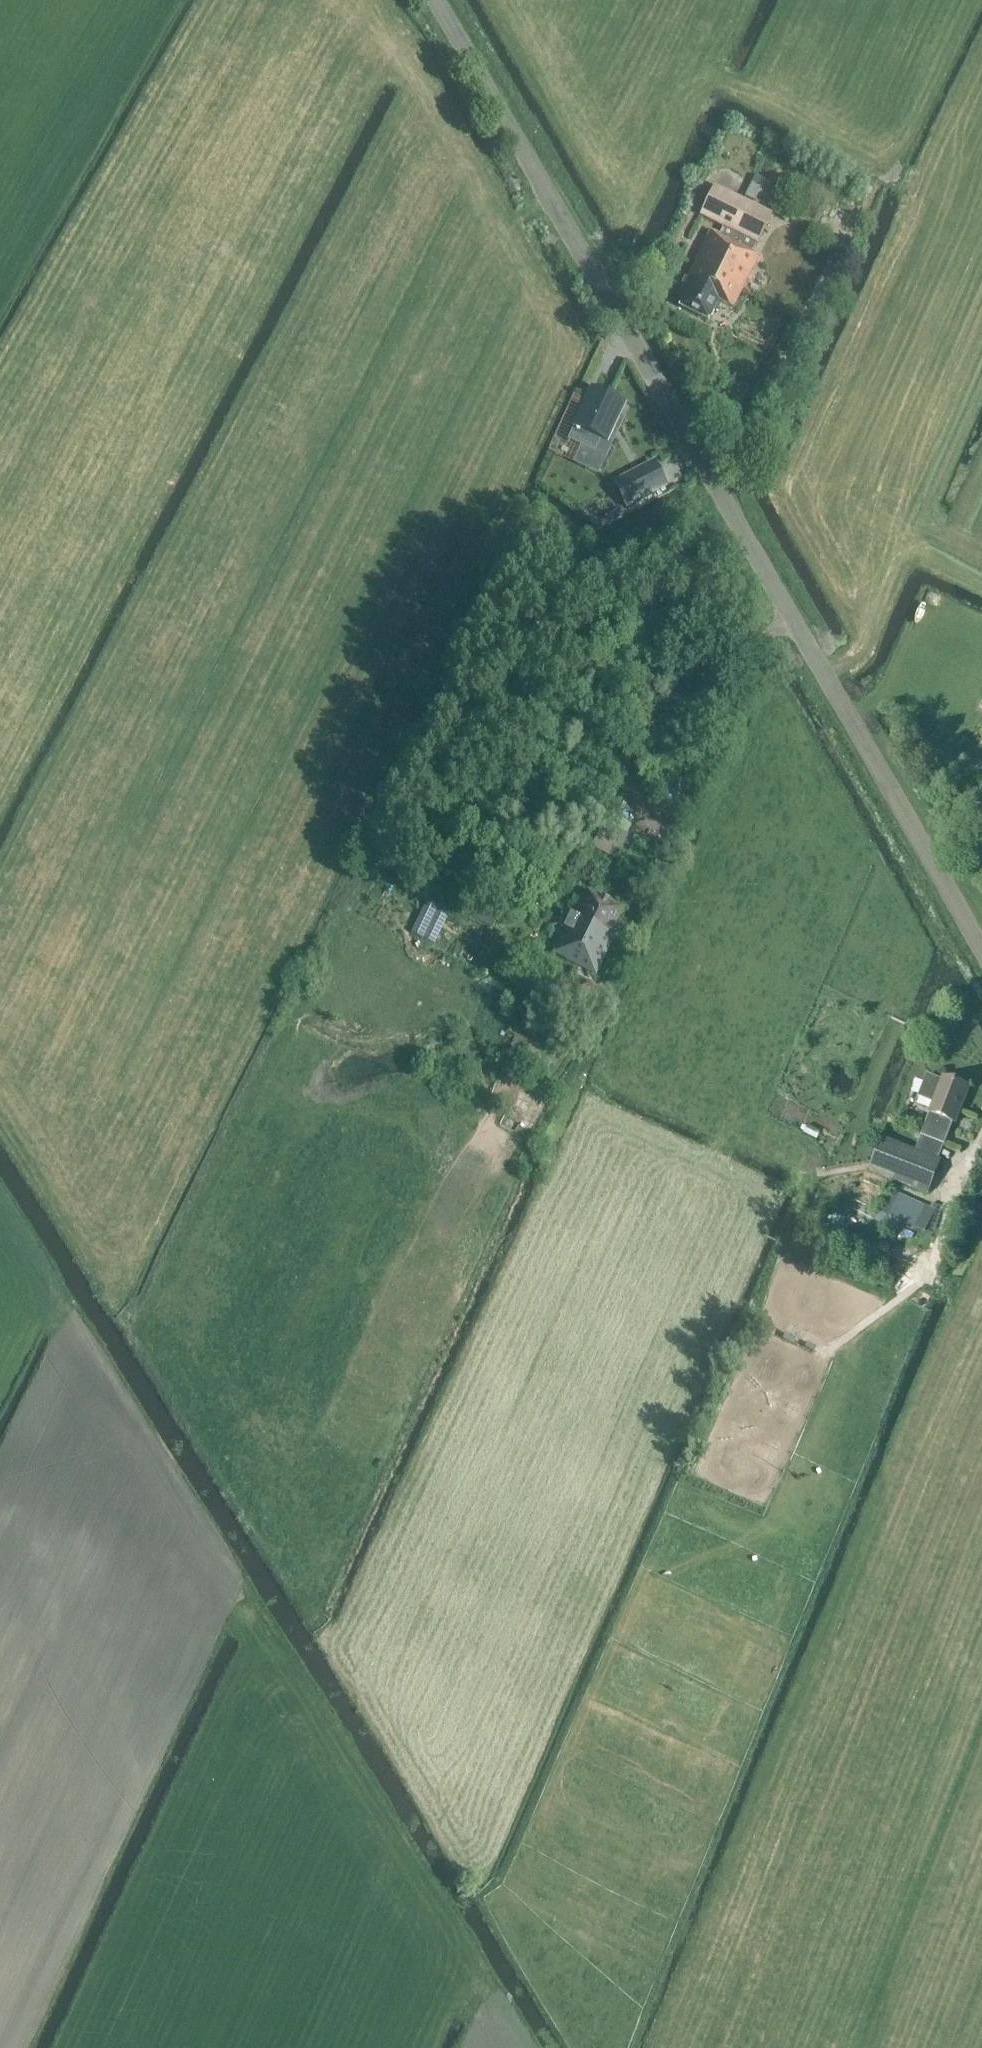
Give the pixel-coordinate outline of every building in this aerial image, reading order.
[(765,181),(755,176),(745,198),(755,202),(765,181)] [(692,267),(741,291),(758,256),(750,252),(755,243),(756,244),(771,215),(713,187),(699,216),(723,227),(718,236),(710,232),(692,267)] [(732,309),(741,291),(692,267),(678,297),(682,299),(678,308),(707,322),(717,301),(732,309)] [(590,390),(567,441),(594,453),(600,440),(606,442),(622,406),(615,403),(616,402),(590,390)] [(635,476),(614,487),(625,508),(646,497),(635,476)] [(614,857),(623,834),(602,826),(593,848),(614,857)] [(610,935),(622,910),(585,892),(574,915),(555,907),(550,918),(565,925),(552,951),(566,958),(564,961),(578,967),(573,978),(590,986),(595,976),(614,937),(610,935)] [(491,928),(500,911),(477,900),(469,918),(491,928)] [(433,946),(447,916),(424,905),(410,935),(433,946)] [(956,1124),(969,1089),(943,1079),(929,1114),(930,1114),(916,1152),(883,1139),(870,1172),(928,1194),(940,1161),(939,1160),(953,1123),(956,1124)] [(925,1234),(936,1210),(887,1188),(870,1226),(895,1237),(901,1223),(925,1234)]
